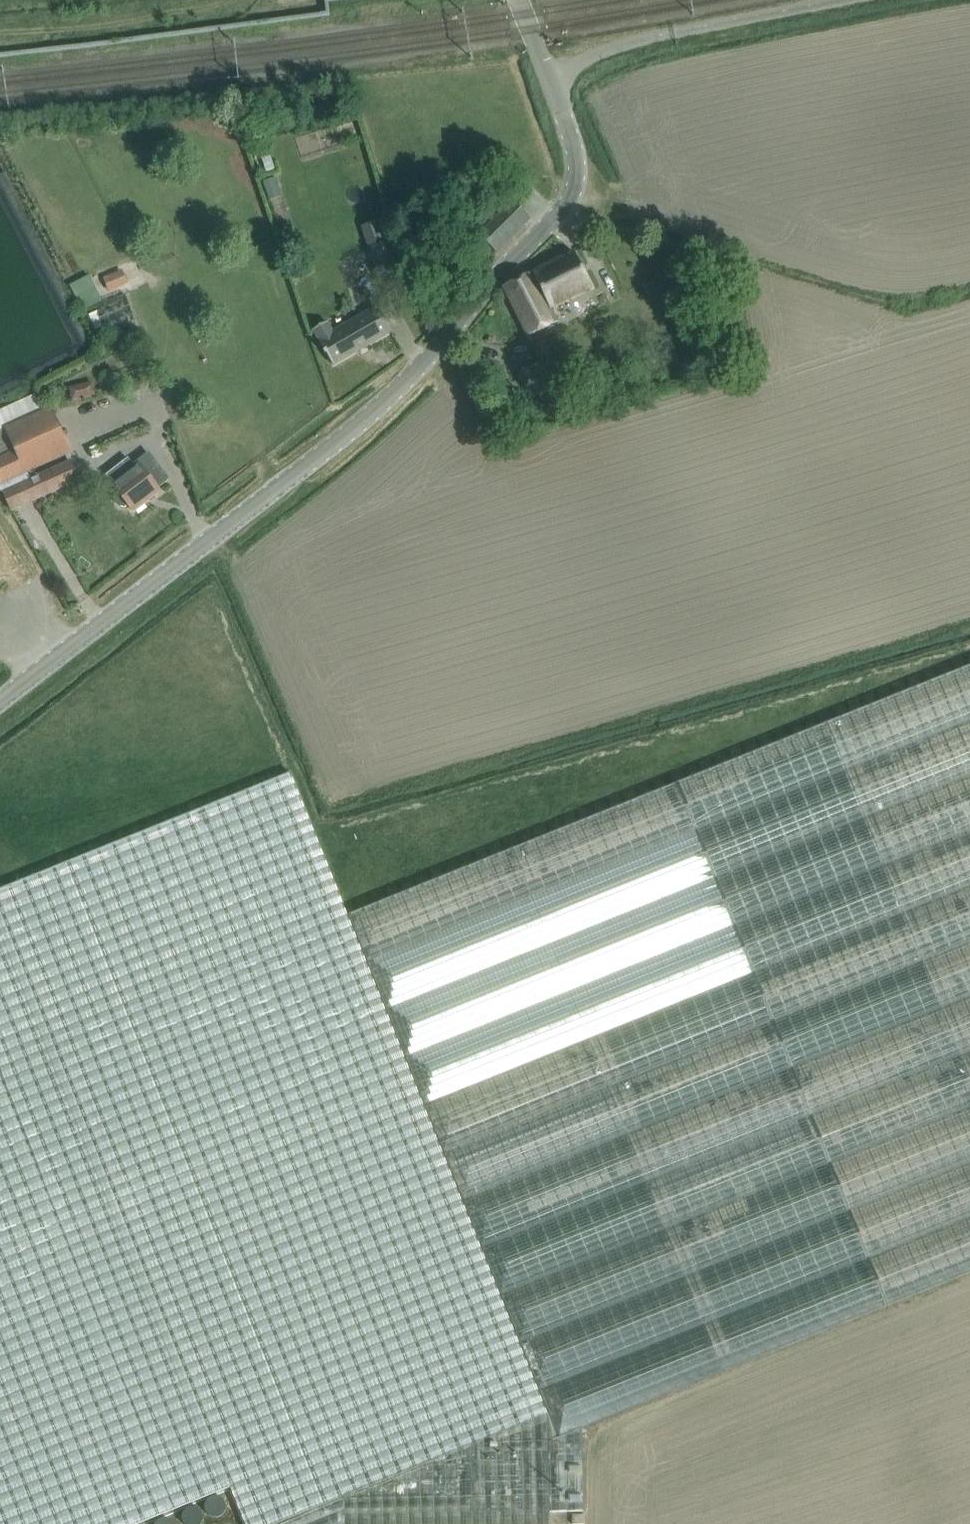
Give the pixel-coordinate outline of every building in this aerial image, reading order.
[(496,252),(529,219),(511,201),(478,234),(496,252)] [(394,241),(369,249),(381,288),(407,281),(394,241)] [(504,286),(529,335),(559,320),(553,307),(592,287),(574,251),(504,286)] [(94,318),(108,311),(90,273),(77,279),(94,318)] [(334,332),(328,321),(314,329),(334,363),(390,331),(377,307),(334,332)] [(529,367),(516,373),(523,387),(536,381),(529,367)] [(99,386),(78,391),(81,405),(102,400),(99,386)] [(61,430),(43,390),(0,410),(0,484),(71,452),(61,430)] [(125,506),(128,504),(134,511),(160,491),(157,487),(169,479),(149,452),(127,469),(130,472),(112,485),(117,493),(114,495),(115,499),(120,506),(125,506)] [(30,480),(38,498),(81,479),(73,460),(30,480)] [(232,1486),(246,1523),(551,1523),(550,1513),(580,1512),(587,1512),(585,1428),(969,1274),(969,665),(347,915),(290,772),(2,888),(0,889),(0,1523),(138,1523),(232,1486)]
